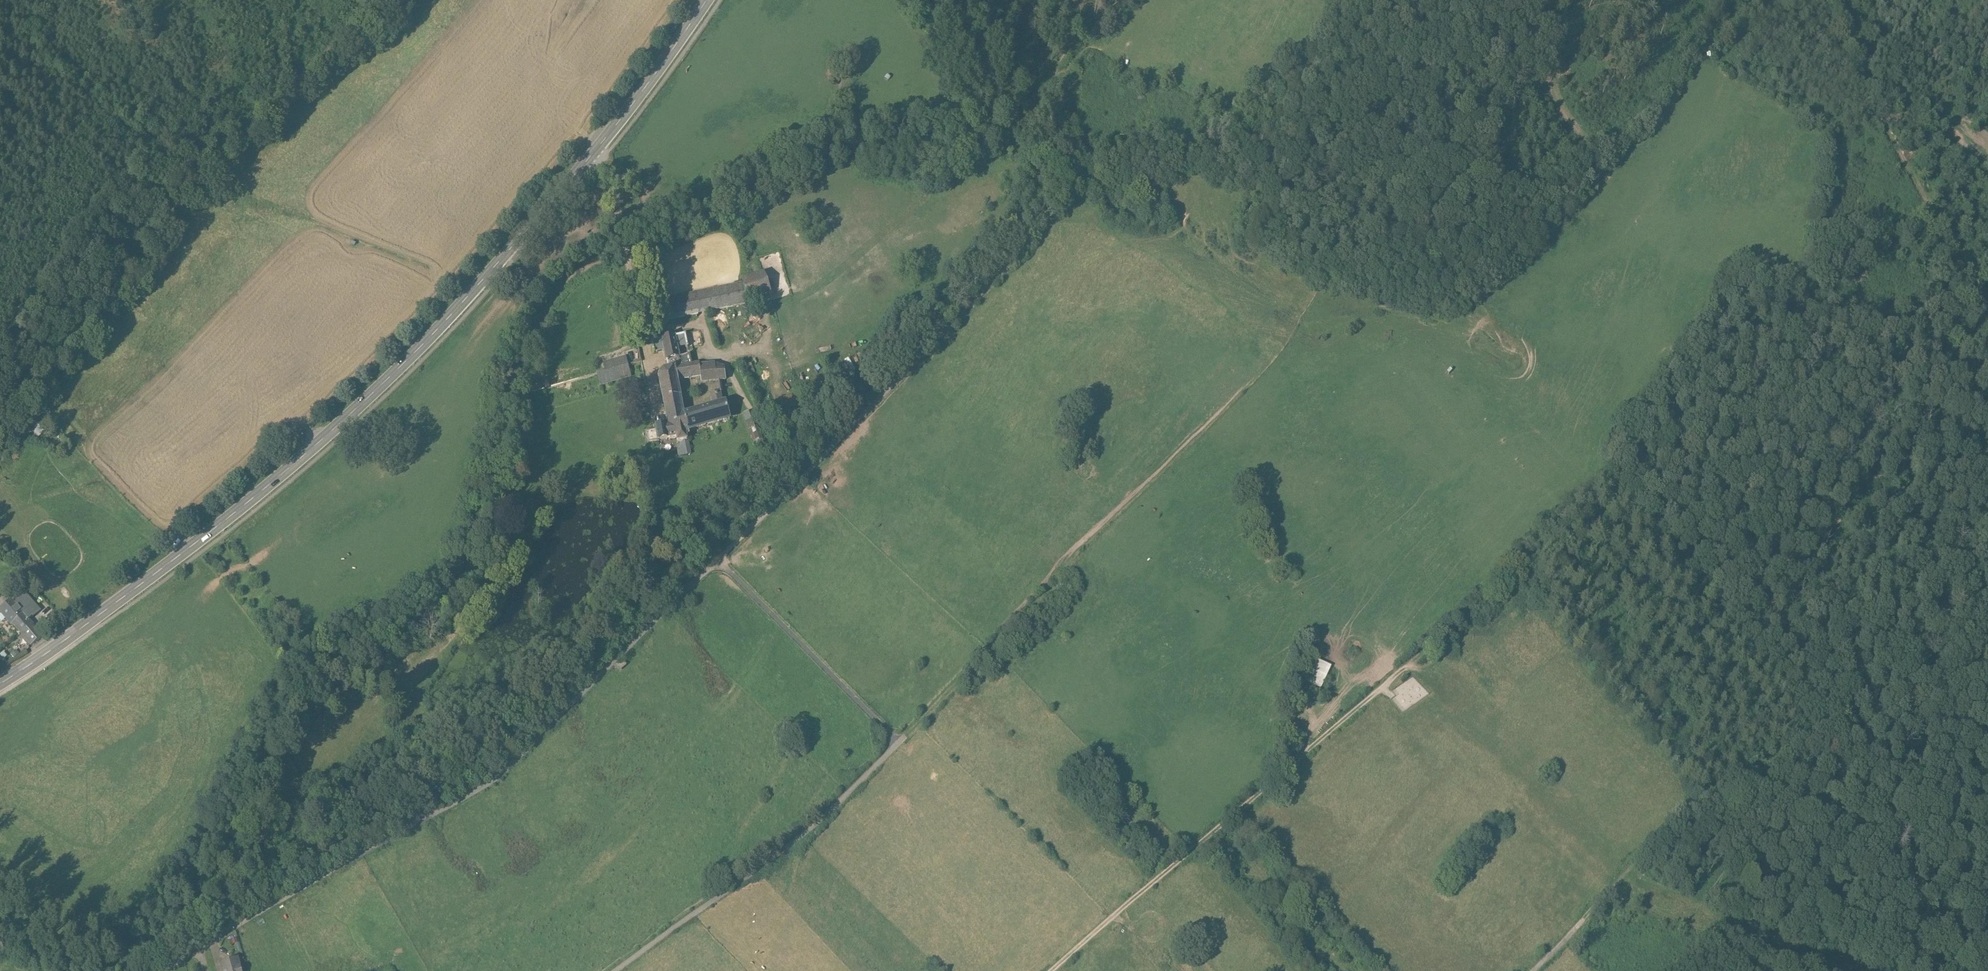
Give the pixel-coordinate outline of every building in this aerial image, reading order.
[(763,276),(744,281),(749,295),(768,289),(763,276)] [(744,281),(664,302),(669,321),(747,302),(745,296),(749,295),(744,281)] [(659,375),(658,379),(659,382),(677,378),(677,381),(700,377),(701,383),(725,380),(723,369),(714,366),(699,366),(698,363),(691,364),(689,357),(678,359),(676,349),(687,347),(685,335),(675,337),(662,340),(662,341),(652,342),(650,342),(650,345),(651,344),(653,353),(652,353),(652,355),(655,354),(654,353),(664,351),(664,353),(665,353),(667,359),(666,359),(668,370),(664,371),(659,375)] [(789,351),(779,352),(780,372),(790,372),(789,351)] [(602,370),(594,372),(598,386),(630,376),(624,356),(600,363),(602,370)] [(677,378),(659,382),(665,410),(663,411),(664,416),(666,415),(668,425),(656,428),(656,430),(645,432),(647,443),(658,441),(658,440),(676,437),(677,441),(686,440),(686,435),(689,435),(687,430),(683,415),(683,412),(683,408),(682,408),(677,381),(677,378)] [(691,413),(683,415),(687,430),(729,418),(725,404),(722,404),(720,391),(718,392),(719,394),(711,396),(713,403),(708,404),(709,408),(698,411),(697,407),(693,408),(693,409),(690,410),(691,413)] [(39,612),(24,593),(1,612),(12,625),(13,624),(32,647),(42,638),(28,621),(39,612)] [(1330,667),(1314,659),(1303,684),(1319,691),(1330,667)] [(238,960),(222,965),(223,970),(242,970),(242,969),(241,969),(238,960)]
